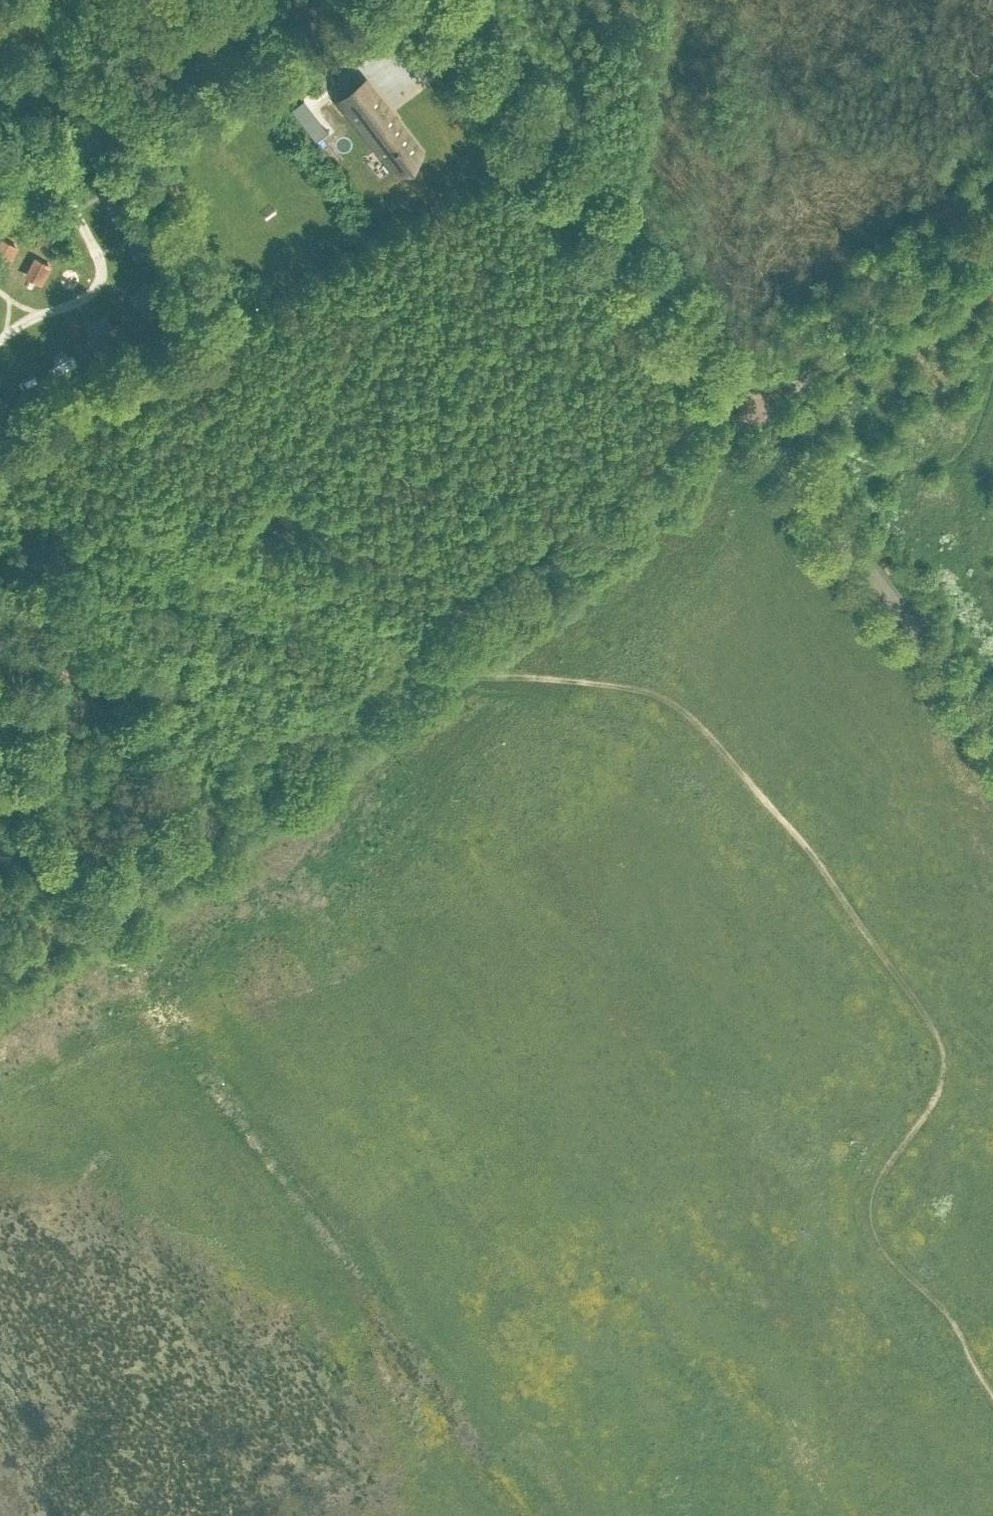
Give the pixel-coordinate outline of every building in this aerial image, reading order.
[(334,0),(314,0),(313,1),(319,12),(335,3),(334,0)] [(423,145),(368,74),(338,96),(393,168),(423,145)] [(307,127),(319,118),(302,98),(291,107),(307,127)] [(8,265),(18,246),(1,237),(0,238),(0,261),(8,265)] [(24,275),(41,284),(51,265),(34,256),(24,275)] [(154,317),(170,291),(156,282),(140,308),(154,317)]
